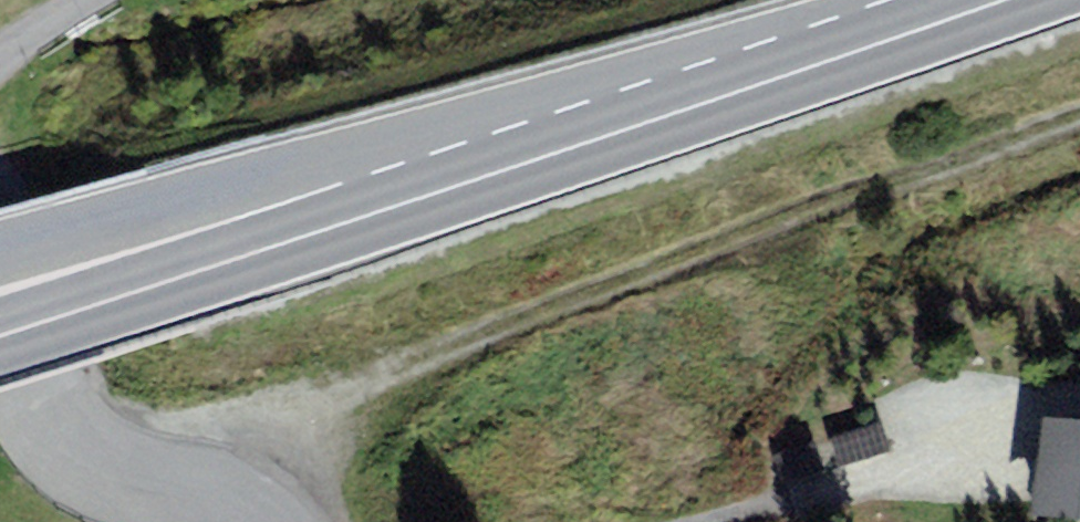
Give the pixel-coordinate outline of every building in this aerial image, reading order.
[(1041,416),(1028,514),(1079,521),(1079,422),(1041,416)]
